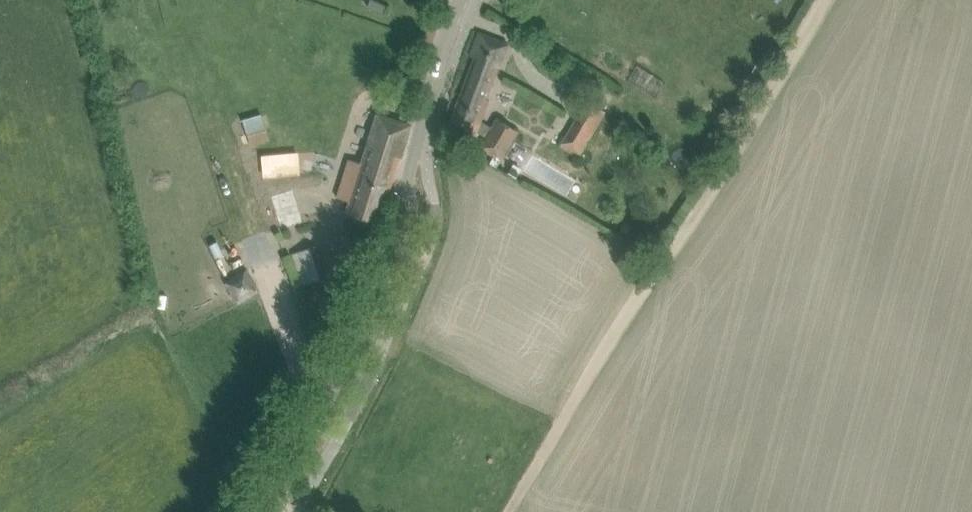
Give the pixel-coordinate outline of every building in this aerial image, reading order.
[(476,132),(477,131),(488,135),(483,146),(505,155),(517,124),(496,115),(492,124),(481,120),(489,99),(486,98),(507,43),(480,33),(471,55),(475,56),(450,122),(476,132)] [(594,93),(562,144),(580,156),(607,111),(602,109),(607,100),(594,93)] [(244,118),(251,145),(269,140),(262,113),(244,118)] [(350,200),(347,212),(379,222),(411,125),(377,114),(362,163),(349,159),(338,195),(350,200)] [(300,167),(300,148),(261,148),(261,167),(300,167)] [(270,195),(280,227),(303,220),(294,188),(270,195)] [(249,266),(223,280),(235,304),(261,290),(249,266)]
